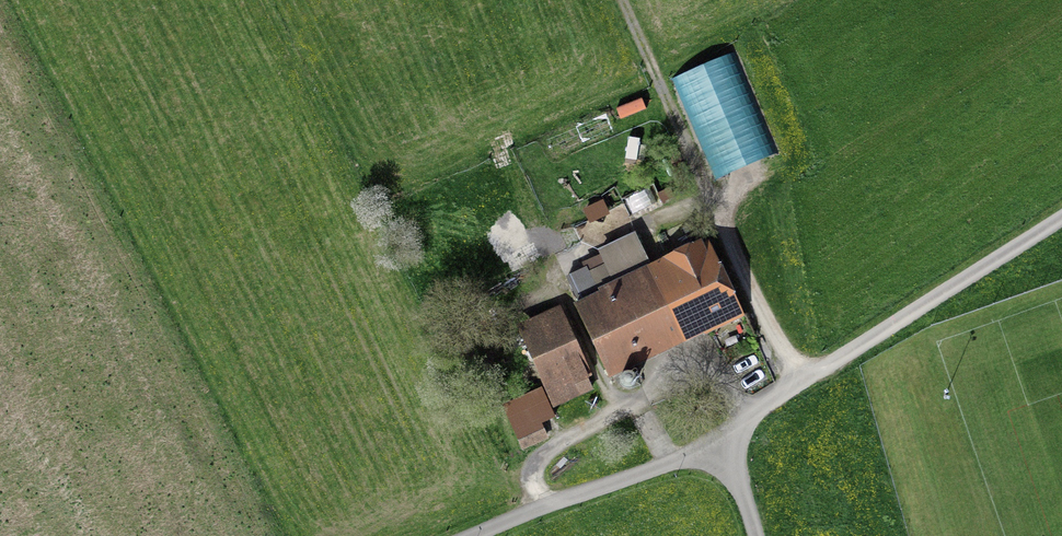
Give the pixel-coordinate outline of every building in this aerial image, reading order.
[(736,54),(673,80),(715,180),(778,155),(736,54)] [(647,112),(643,100),(616,110),(620,122),(647,112)] [(616,132),(607,113),(556,134),(565,154),(616,132)] [(640,140),(628,138),(625,163),(637,165),(640,140)] [(746,318),(709,241),(703,244),(702,242),(651,266),(635,234),(598,252),(600,257),(582,265),(584,269),(565,278),(578,305),(575,307),(610,381),(712,333),(718,345),(737,336),(732,324),(746,318)] [(592,377),(562,308),(516,327),(543,388),(552,410),(594,391),(589,378),(592,377)] [(728,343),(731,348),(742,342),(739,337),(728,343)] [(507,416),(523,452),(548,441),(541,425),(556,419),(552,410),(543,388),(527,395),(532,405),(507,416)] [(604,450),(599,441),(587,447),(592,456),(604,450)] [(569,462),(567,458),(557,464),(559,468),(569,462)]
